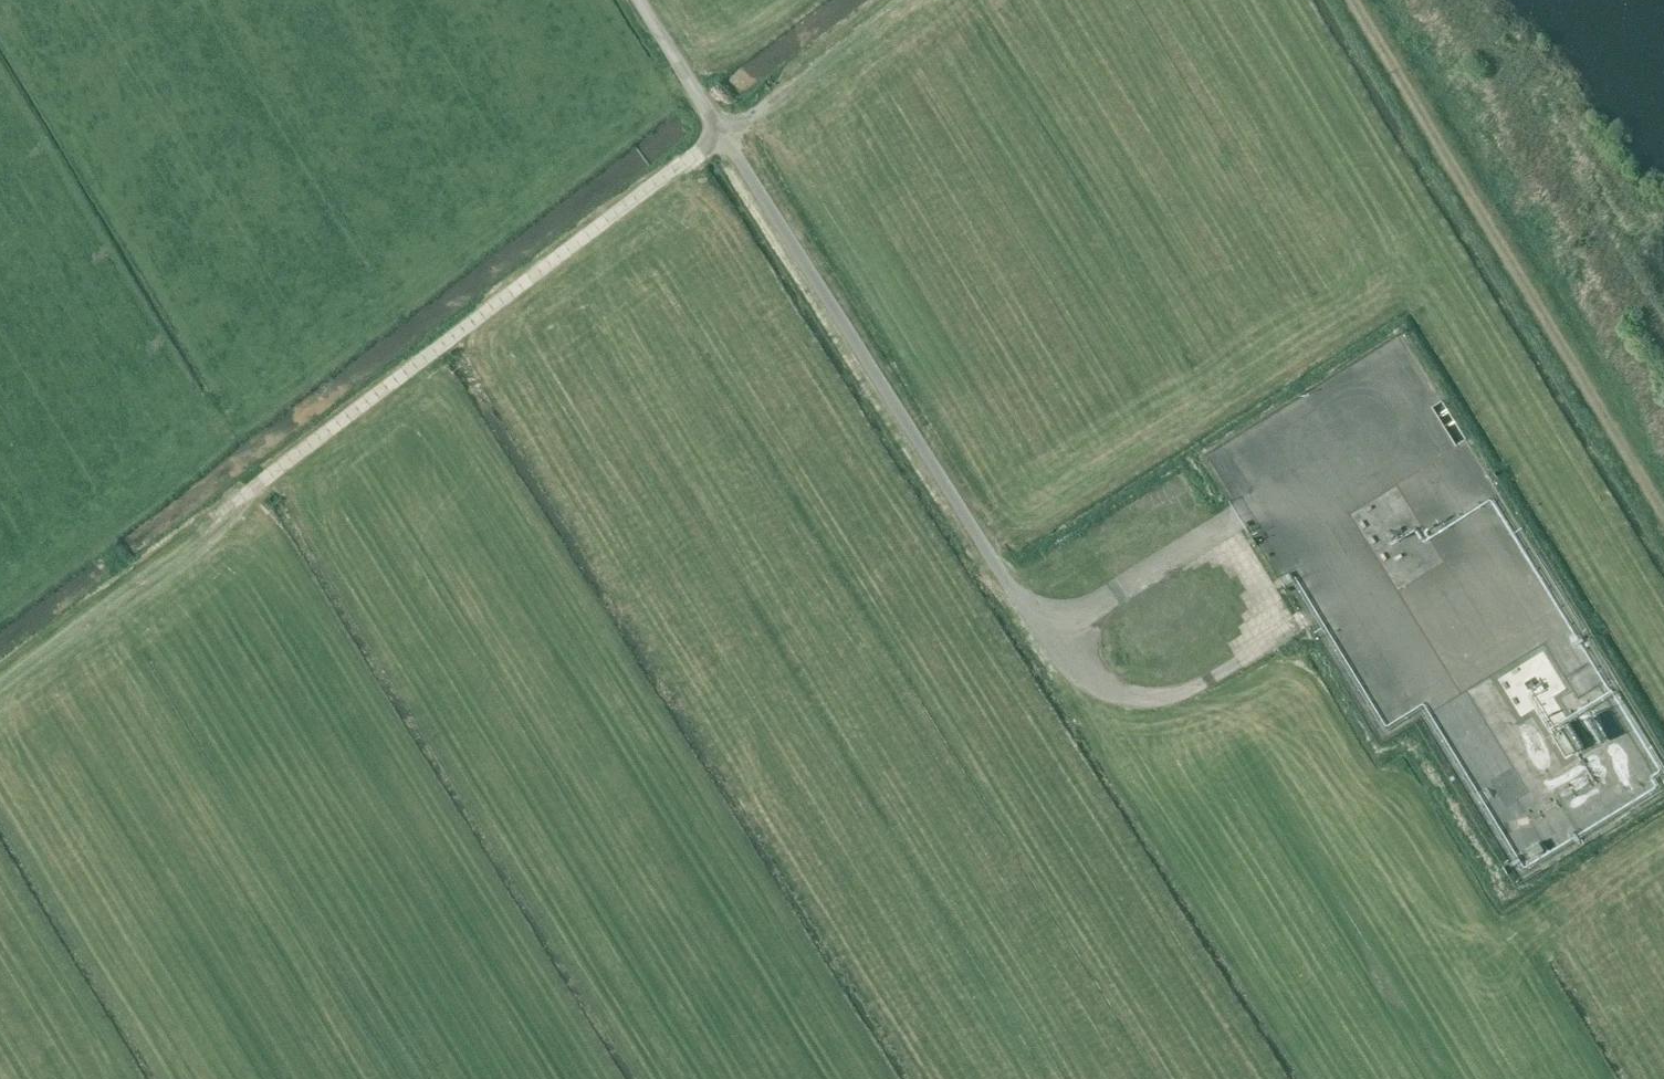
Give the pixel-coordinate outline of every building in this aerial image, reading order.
[(1361,503),(1405,578),(1451,552),(1407,476),(1361,503)] [(1454,538),(1454,567),(1410,566),(1409,600),(1423,600),(1422,620),(1494,622),(1495,589),(1508,589),(1508,558),(1497,558),(1497,539),(1454,538)] [(1510,625),(1503,625),(1502,663),(1528,652),(1528,625),(1536,642),(1551,636),(1552,604),(1561,626),(1572,621),(1572,609),(1566,609),(1566,603),(1555,576),(1541,582),(1534,565),(1522,570),(1522,569),(1511,573),(1528,573),(1527,588),(1542,588),(1528,594),(1528,623),(1517,623),(1510,625)] [(1555,634),(1526,650),(1558,707),(1587,691),(1555,634)] [(1571,746),(1586,737),(1573,717),(1558,726),(1571,746)] [(1526,760),(1492,775),(1507,810),(1515,807),(1511,798),(1538,786),(1526,760)] [(1579,789),(1587,813),(1607,807),(1599,782),(1579,789)] [(1570,790),(1538,809),(1557,841),(1589,823),(1570,790)]
